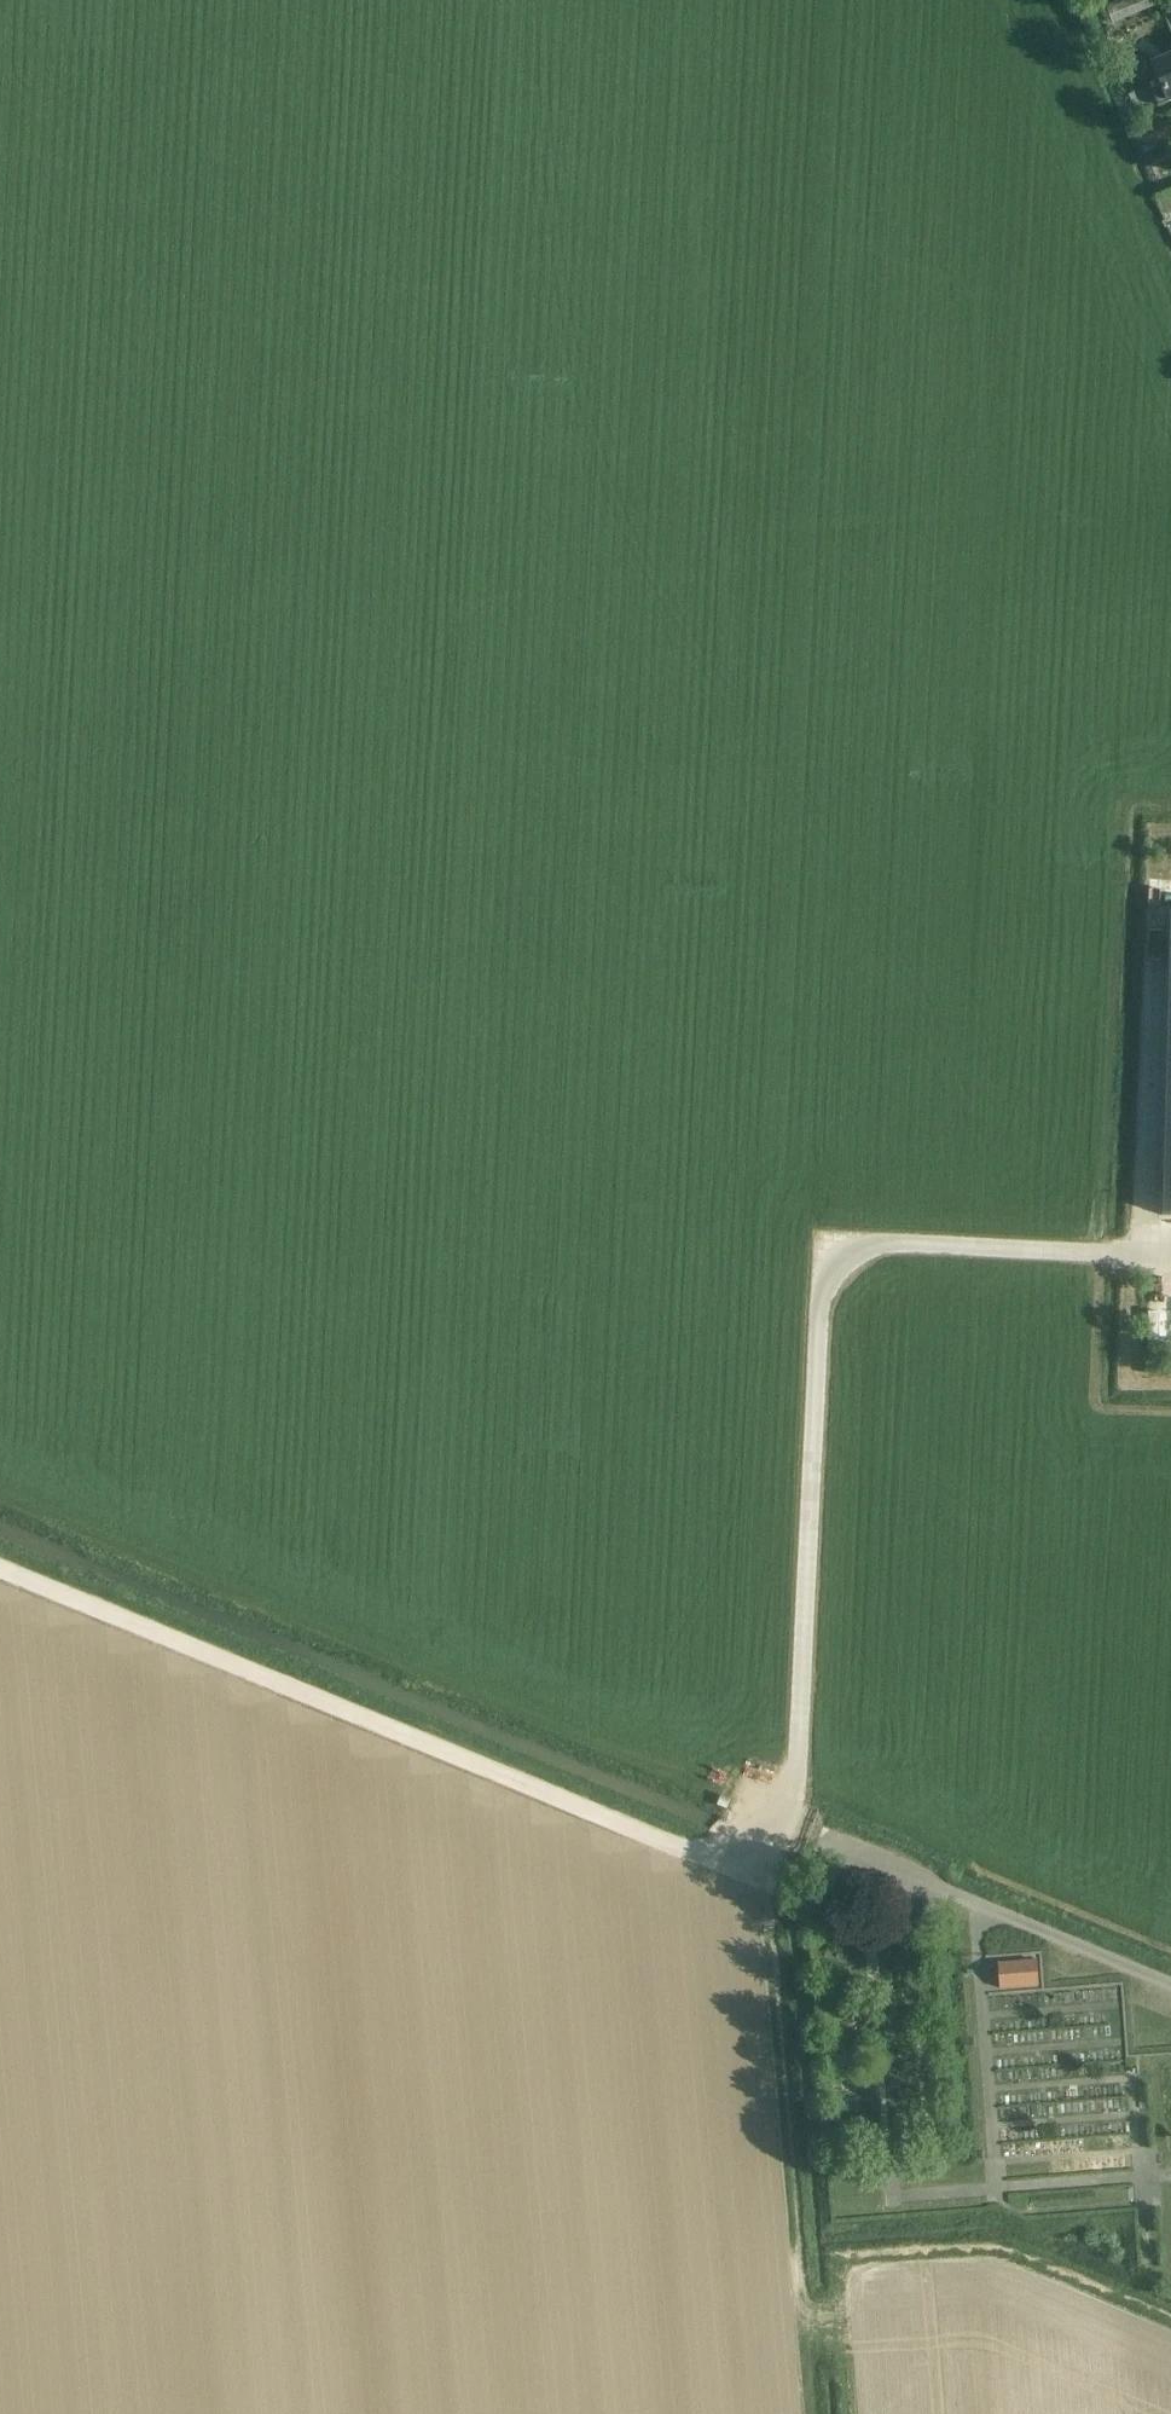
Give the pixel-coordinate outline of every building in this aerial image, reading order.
[(1154,63),(1170,102),(1170,101),(1170,56),(1154,63)] [(1147,145),(1170,136),(1170,120),(1142,130),(1147,145)] [(1002,1989),(1039,1986),(1037,1961),(1000,1964),(1002,1989)]
